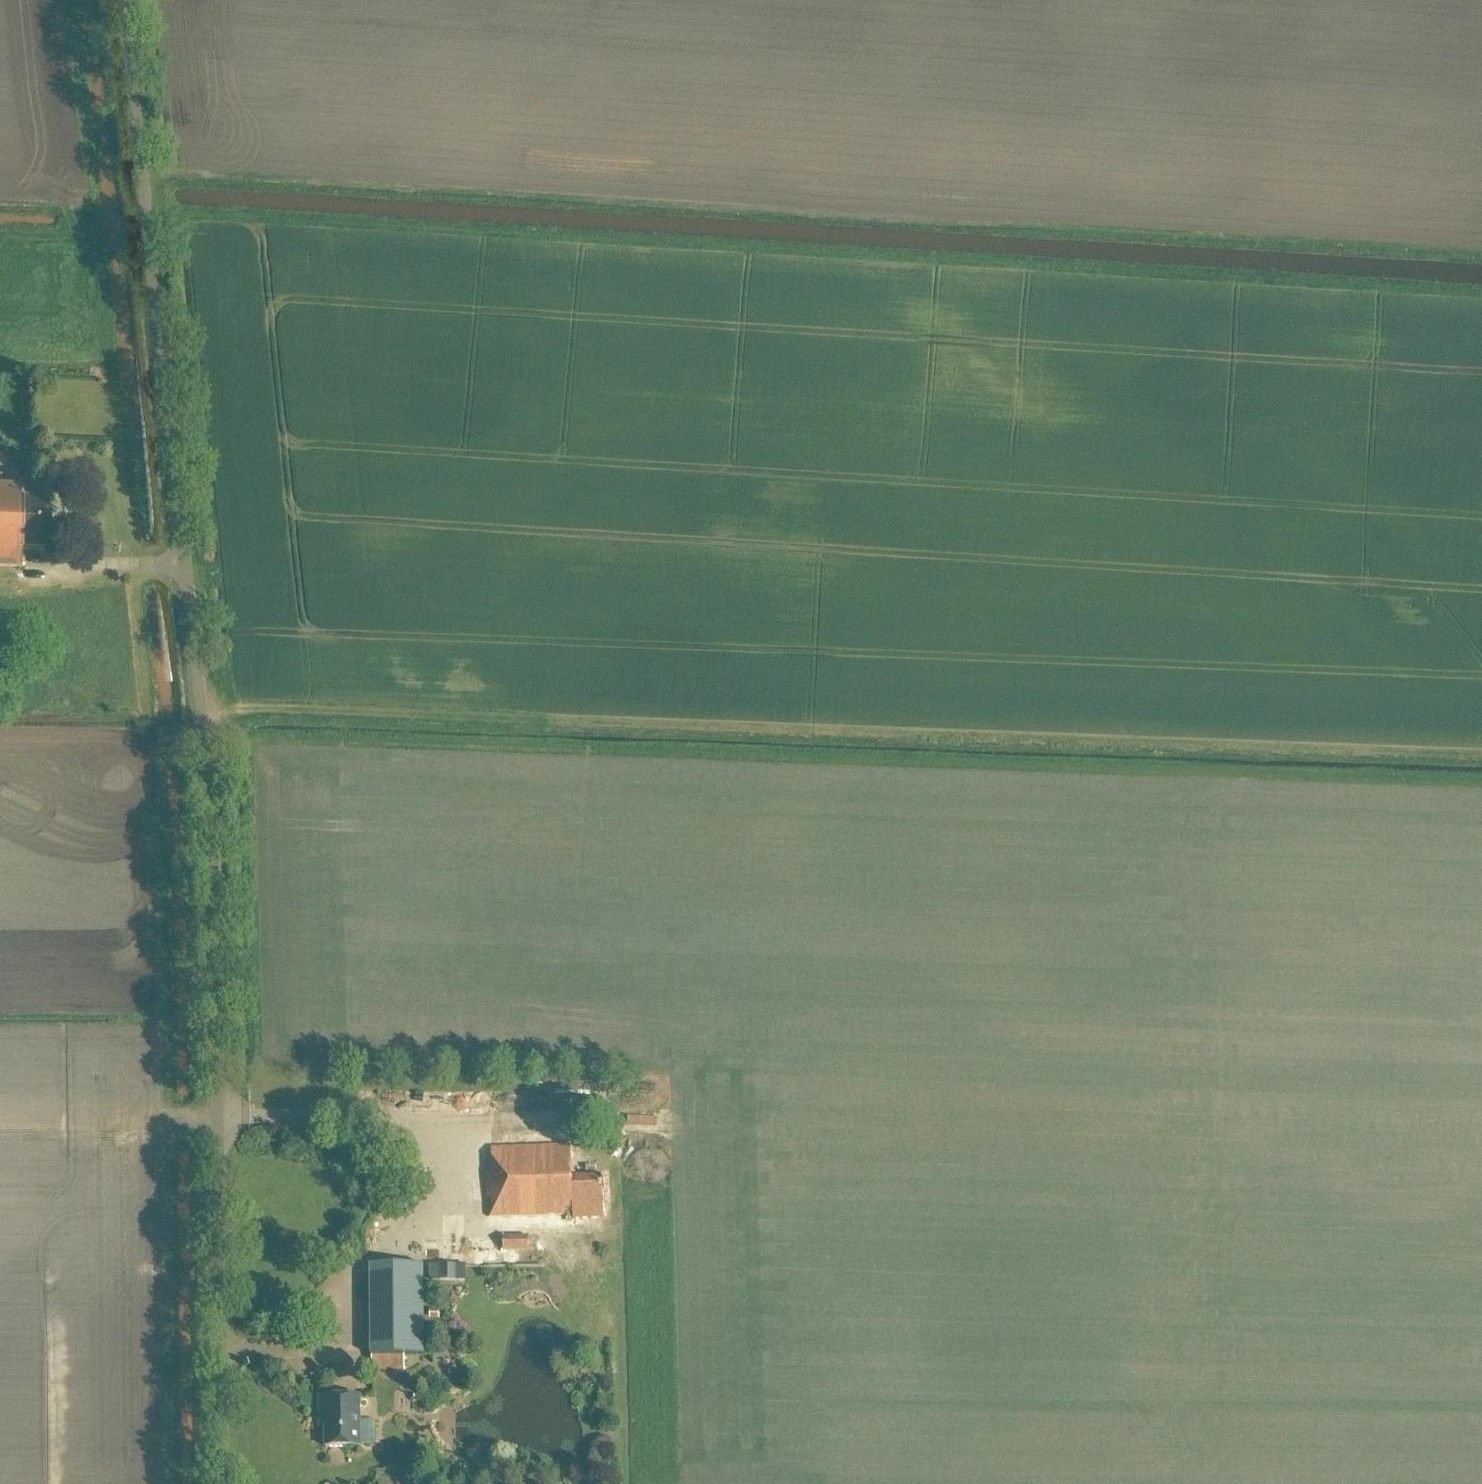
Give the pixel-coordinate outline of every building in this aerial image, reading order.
[(0,488),(0,573),(21,574),(22,554),(48,555),(49,505),(21,505),(22,489),(0,488)] [(570,1148),(491,1151),(493,1175),(484,1176),(488,1221),(490,1221),(490,1228),(506,1228),(506,1222),(570,1220),(570,1213),(573,1213),(573,1225),(606,1224),(602,1178),(573,1179),(570,1148)] [(501,1240),(501,1254),(527,1253),(526,1239),(501,1240)] [(423,1270),(371,1270),(372,1360),(425,1360),(423,1270)] [(320,1401),(320,1417),(325,1417),(326,1450),(361,1449),(360,1400),(320,1401)]
